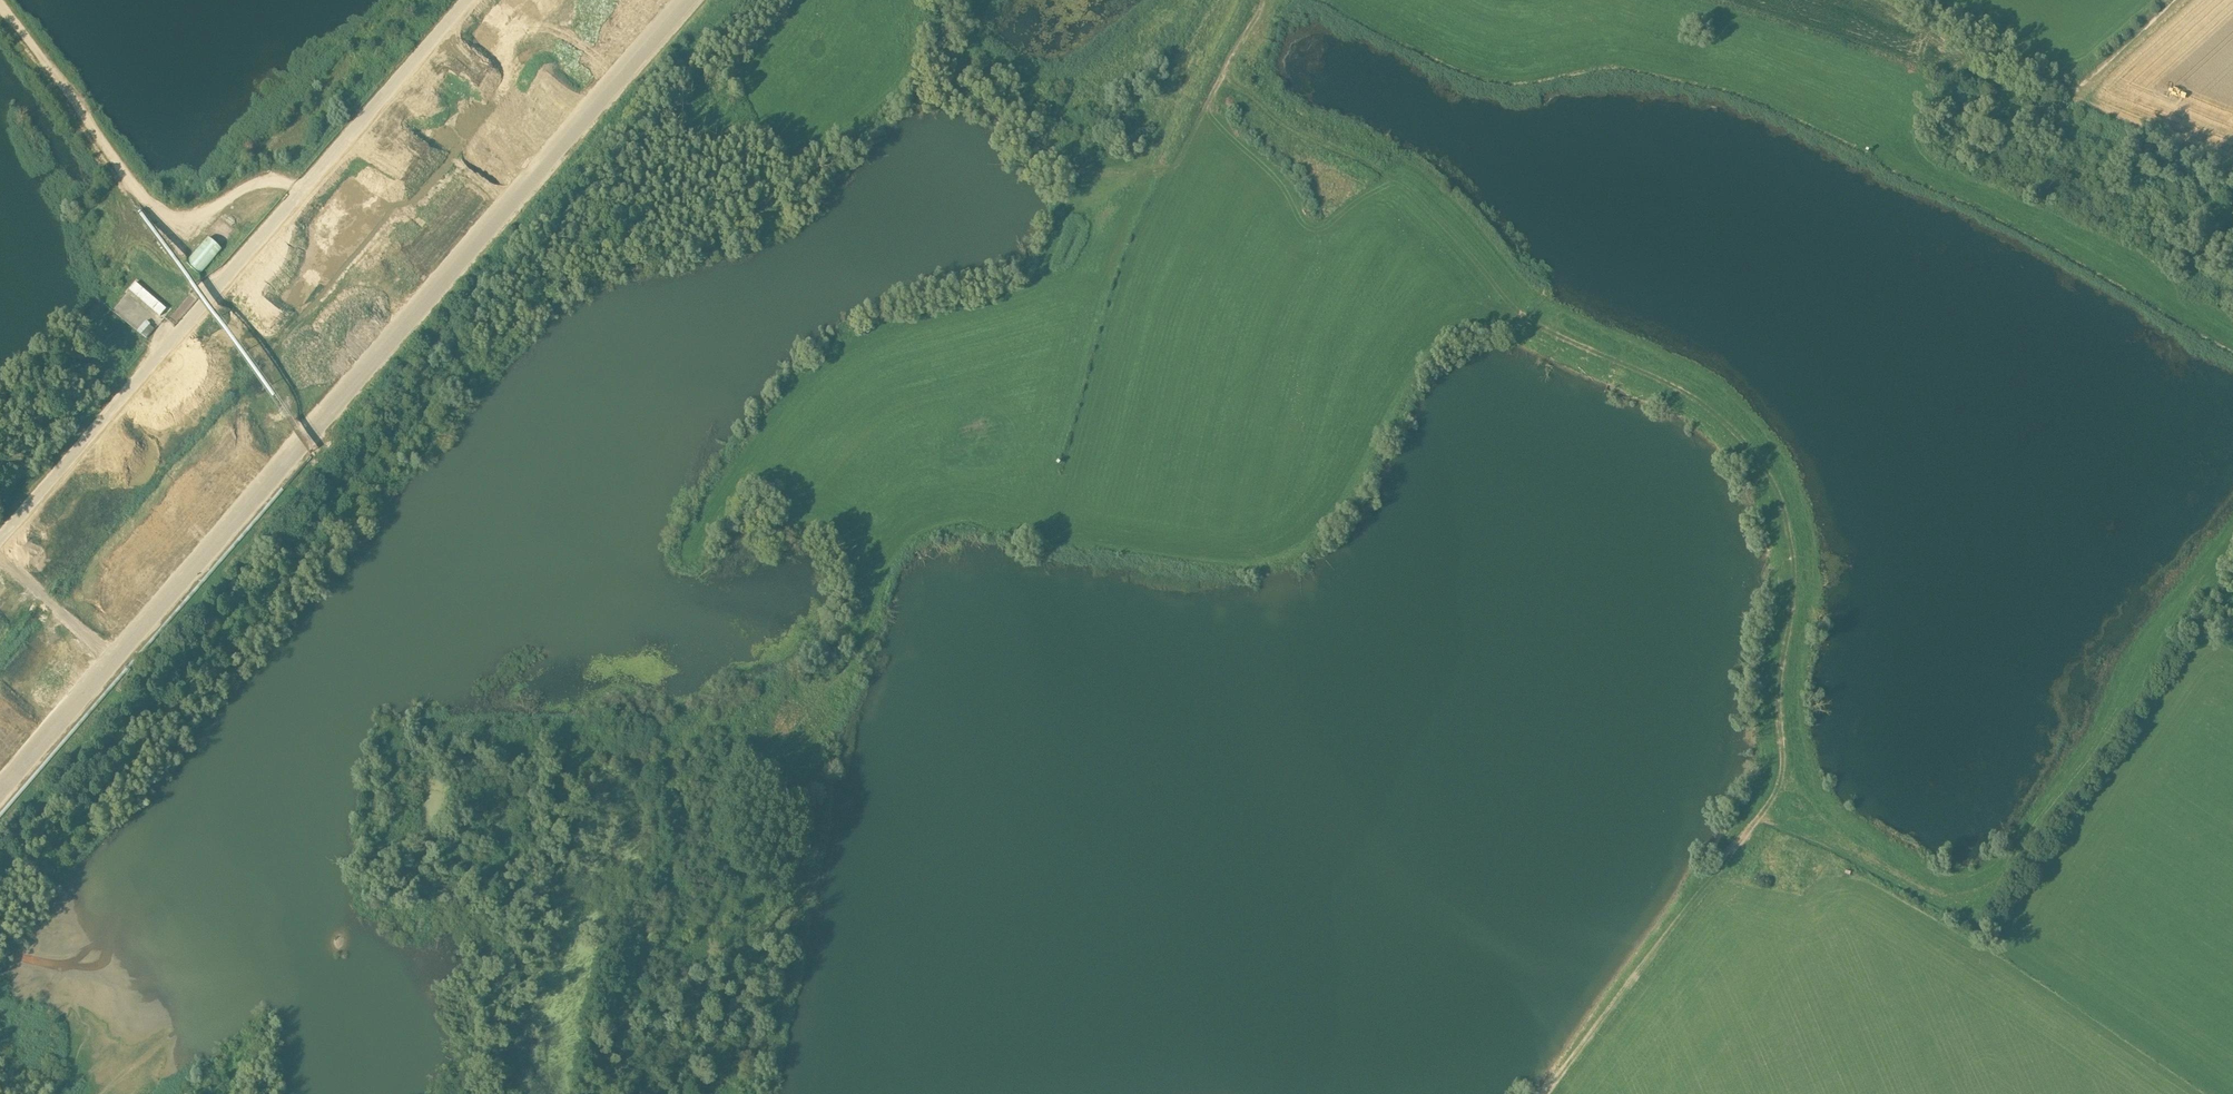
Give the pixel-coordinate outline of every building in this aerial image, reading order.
[(199,275),(221,249),(208,238),(186,263),(199,275)] [(161,316),(167,309),(136,282),(129,289),(161,316)] [(146,338),(154,329),(150,325),(142,334),(146,338)] [(122,691),(131,681),(126,677),(117,688),(122,691)]
